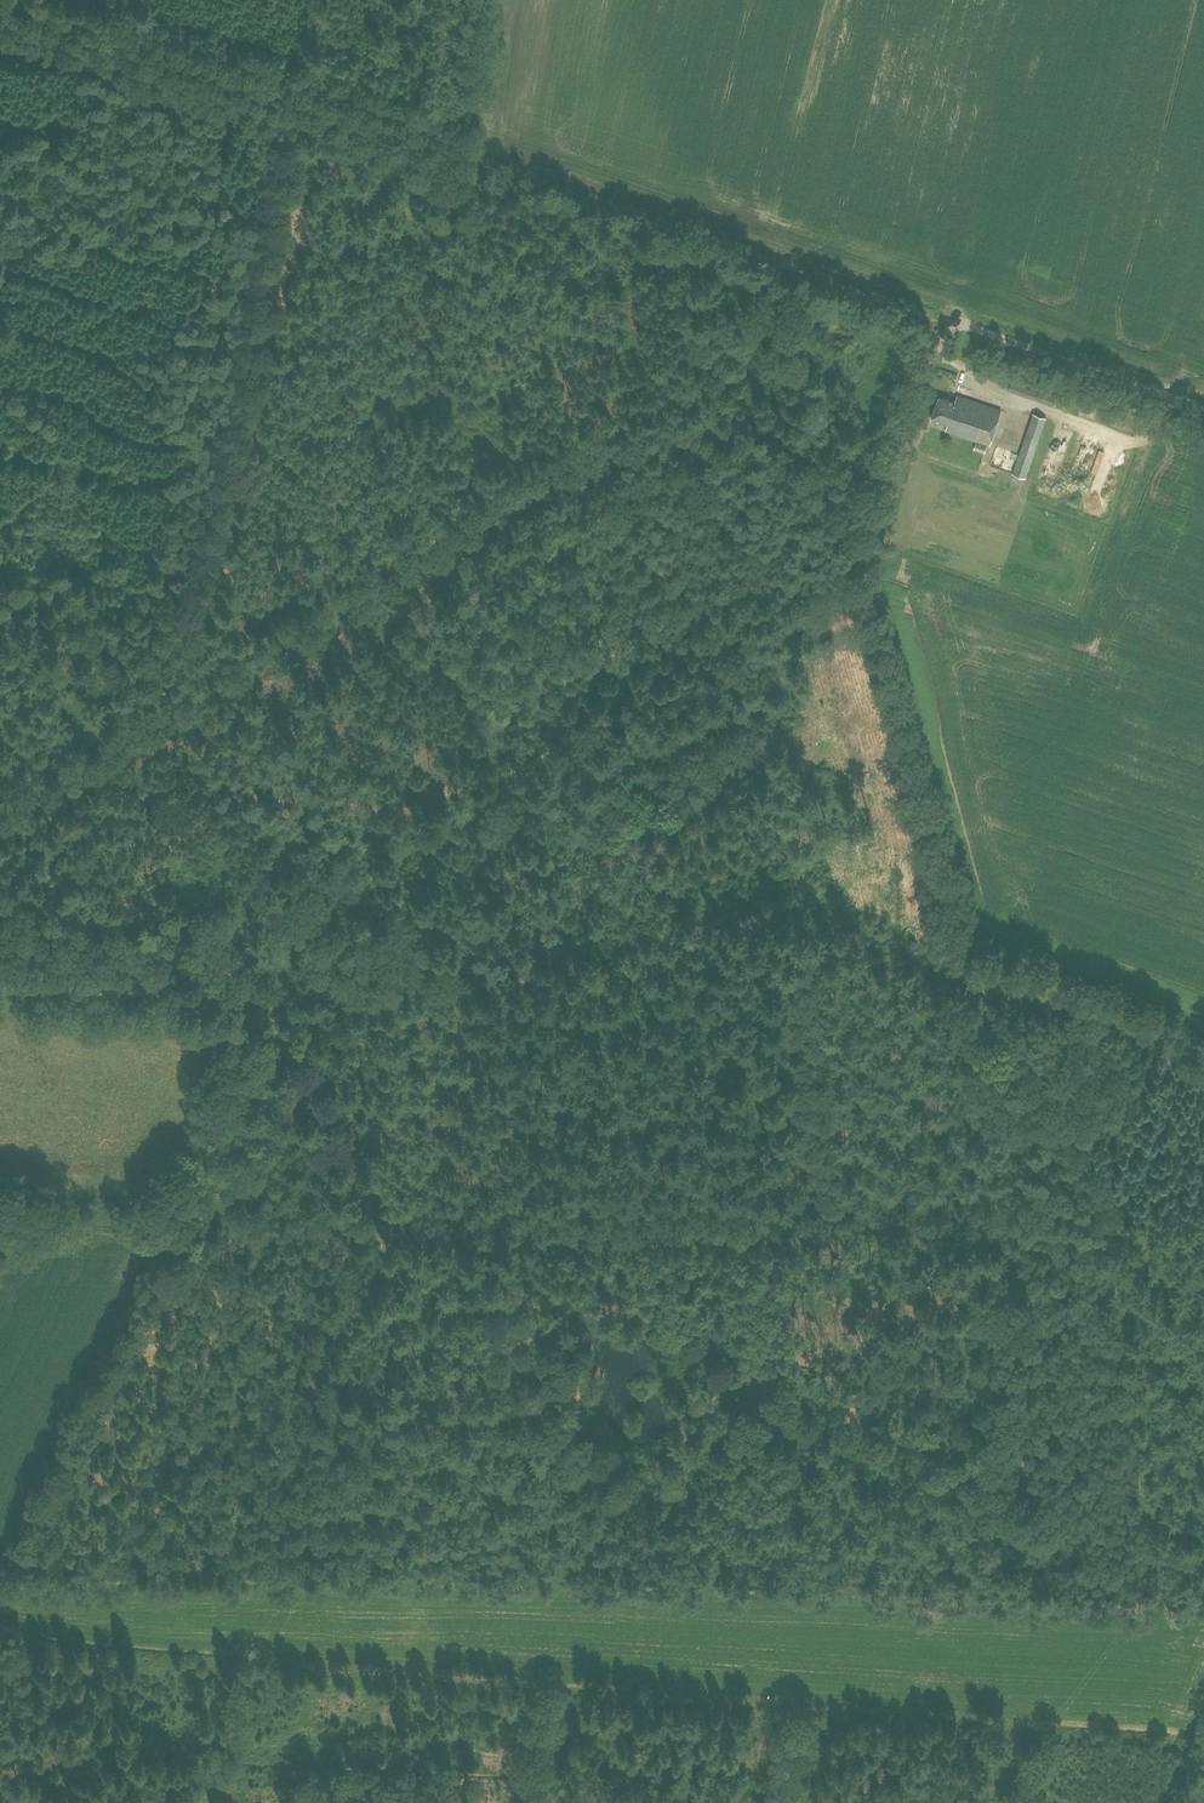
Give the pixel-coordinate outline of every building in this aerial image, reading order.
[(1002,411),(965,399),(958,396),(956,402),(939,396),(932,419),(948,424),(946,430),(977,441),(974,449),(985,453),(988,445),(990,445),(1002,411)] [(1026,479),(1046,419),(1033,415),(1013,475),(1026,479)] [(1061,449),(1058,448),(1057,454),(1066,456),(1070,443),(1063,441),(1061,449)] [(1065,463),(1053,459),(1047,474),(1059,479),(1065,463)] [(1102,495),(1111,473),(1104,470),(1095,493),(1102,495)]
